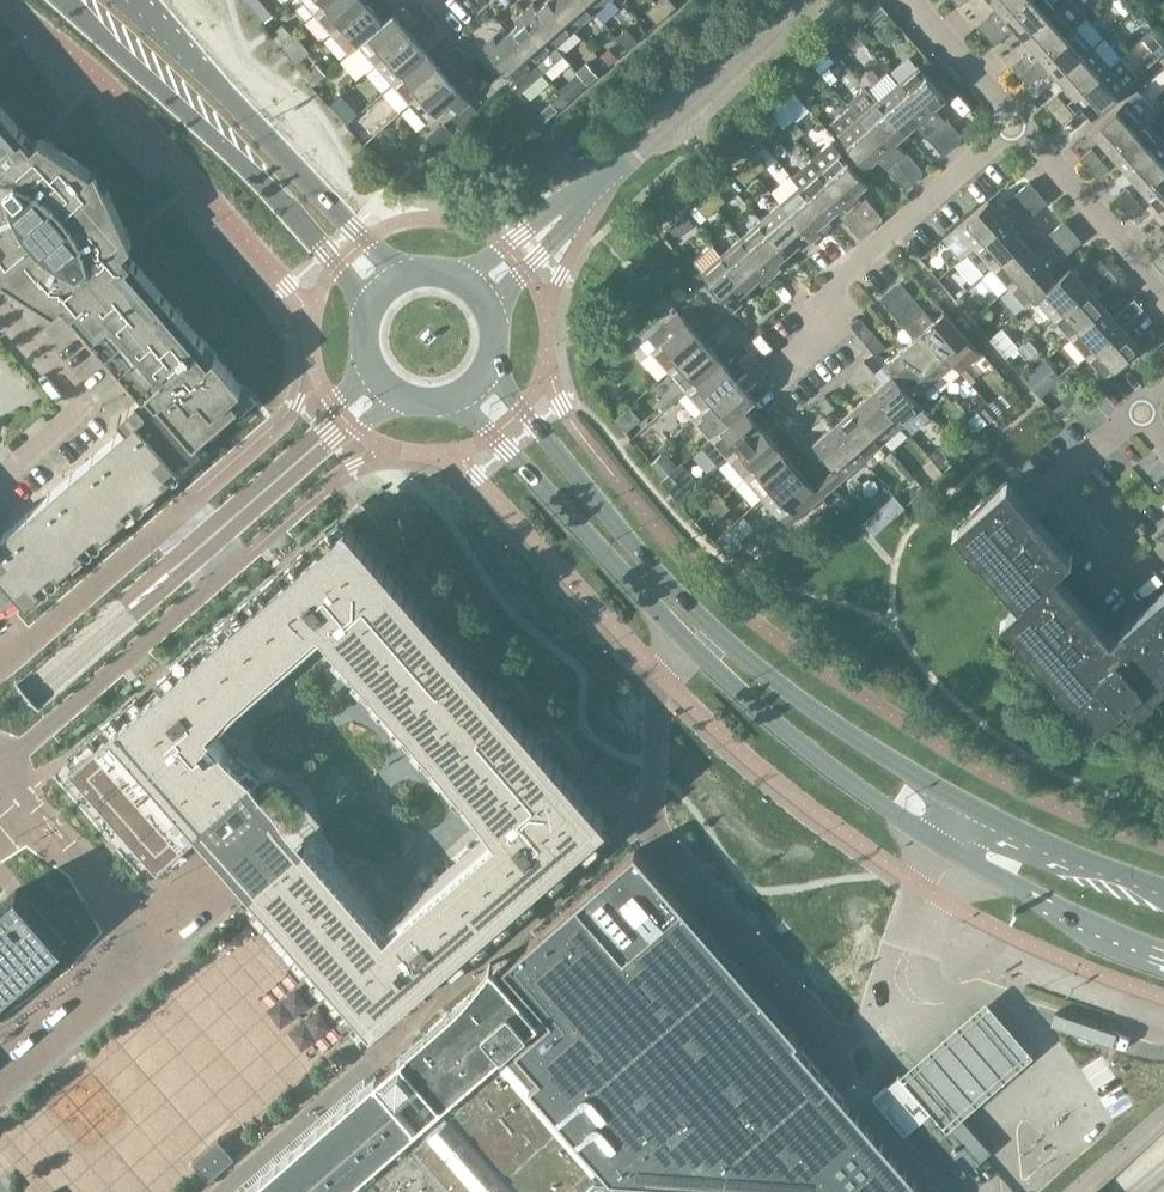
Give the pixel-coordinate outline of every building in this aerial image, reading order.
[(316,13),(331,0),(305,0),(316,13)] [(333,32),(368,2),(366,0),(331,0),(316,13),(333,32)] [(525,9),(557,46),(576,29),(552,0),(545,0),(538,6),(534,2),(525,9)] [(576,29),(596,11),(586,0),(552,0),(576,29)] [(596,11),(609,0),(586,0),(596,11)] [(656,3),(667,15),(678,6),(672,0),(660,0),(656,3)] [(1007,17),(1026,0),(993,0),(1007,17)] [(1007,17),(1024,36),(1059,6),(1066,0),(1026,0),(1007,17)] [(1024,36),(1042,56),(1076,26),(1087,16),(1074,0),(1066,0),(1059,6),(1024,36)] [(1115,1),(1126,14),(1135,6),(1129,0),(1116,0),(1115,1)] [(351,53),(361,44),(385,23),(384,21),(368,2),(333,32),(351,53)] [(667,15),(656,3),(647,11),(658,23),(667,15)] [(411,16),(420,25),(432,14),(424,5),(411,16)] [(520,22),(510,31),(545,72),(565,55),(557,46),(525,9),(516,17),(520,22)] [(361,44),(351,53),(368,73),(378,64),(412,34),(394,13),(384,21),(385,23),(361,44)] [(432,14),(420,25),(428,35),(437,27),(441,24),(432,14)] [(977,26),(985,36),(997,25),(989,15),(977,26)] [(862,17),(851,27),(861,39),(868,33),(868,23),(862,17)] [(272,35),(280,44),(292,33),(284,24),(272,35)] [(997,25),(985,36),(994,46),(1006,35),(997,25)] [(1042,56),(1059,76),(1093,45),(1076,26),(1042,56)] [(628,28),(617,38),(627,49),(638,40),(628,28)] [(850,28),(843,35),(852,44),(859,38),(850,28)] [(545,72),(510,31),(499,41),(495,36),(485,45),(517,80),(511,85),(519,94),(545,72)] [(292,33),(280,44),(288,54),(301,43),(292,33)] [(1148,43),(1161,57),(1163,54),(1163,37),(1160,33),(1148,43)] [(378,64),(395,83),(429,53),(412,34),(378,64)] [(839,38),(831,44),(846,61),(853,54),(839,38)] [(446,55),(454,65),(466,54),(458,44),(454,48),(446,55)] [(1059,76),(1076,95),(1110,65),(1093,45),(1059,76)] [(600,55),(609,65),(617,58),(608,48),(600,55)] [(825,50),(812,62),(820,71),(834,60),(825,50)] [(395,83),(412,103),(446,73),(429,53),(395,83)] [(1011,65),(1020,75),(1032,65),(1023,55),(1011,65)] [(1110,65),(1076,95),(1093,116),(1128,85),(1139,76),(1121,56),(1110,65)] [(588,62),(578,71),(588,84),(599,75),(588,62)] [(327,73),(319,63),(306,74),(315,84),(327,73)] [(920,65),(899,83),(937,126),(946,118),(936,106),(947,96),(920,65)] [(1032,65),(1020,75),(1028,85),(1040,74),(1032,65)] [(829,67),(822,74),(828,80),(830,82),(837,76),(829,67)] [(588,84),(578,71),(568,79),(569,80),(579,92),(588,84)] [(446,73),(412,103),(429,123),(452,103),(459,111),(470,102),(471,101),(446,73)] [(797,75),(788,83),(796,92),(800,97),(810,89),(797,75)] [(566,85),(560,91),(568,101),(579,92),(569,80),(565,84),(566,85)] [(899,83),(880,100),(907,131),(917,122),(928,134),(937,126),(899,83)] [(1127,99),(1093,129),(1097,134),(1110,150),(1129,134),(1145,120),(1156,110),(1138,90),(1127,99)] [(1045,105),(1054,115),(1066,104),(1057,94),(1045,105)] [(342,95),(331,104),(348,123),(359,114),(342,95)] [(880,100),(860,117),(898,160),(907,152),(896,141),(907,131),(880,100)] [(459,111),(453,117),(462,128),(480,112),(471,101),(470,102),(459,111)] [(145,396),(150,391),(195,442),(240,404),(243,407),(259,393),(248,380),(243,384),(126,248),(133,242),(108,187),(107,187),(97,165),(94,169),(43,136),(35,143),(0,102),(0,271),(2,279),(5,274),(57,307),(64,301),(145,396)] [(553,102),(542,111),(549,118),(559,109),(553,102)] [(1054,115),(1062,124),(1075,114),(1066,104),(1054,115)] [(878,157),(889,169),(898,160),(860,117),(851,106),(831,123),(841,134),(840,135),(867,166),(878,157)] [(764,117),(774,127),(780,122),(771,111),(764,117)] [(795,120),(785,128),(790,134),(796,140),(805,131),(795,120)] [(1110,150),(1127,169),(1162,139),(1145,120),(1110,150)] [(367,124),(355,134),(356,136),(364,144),(375,134),(367,124)] [(943,153),(953,144),(937,126),(928,134),(927,135),(943,153)] [(778,134),(775,137),(786,149),(796,140),(790,134),(785,128),(778,134)] [(1144,189),(1163,172),(1163,142),(1162,139),(1127,169),(1144,189)] [(833,142),(812,160),(852,205),(861,197),(857,192),(868,182),(833,142)] [(1080,159),(1089,169),(1101,158),(1092,149),(1080,159)] [(907,152),(898,160),(916,180),(924,172),(907,152)] [(755,154),(746,162),(756,174),(766,166),(755,154)] [(1101,158),(1089,169),(1097,178),(1109,168),(1101,158)] [(793,177),(801,186),(828,217),(839,208),(843,213),(852,205),(812,160),(793,177)] [(898,160),(889,169),(906,188),(916,180),(898,160)] [(756,174),(746,162),(736,171),(747,183),(756,174)] [(1144,189),(1149,194),(1162,209),(1163,207),(1163,172),(1144,189)] [(1010,199),(1011,200),(1019,209),(1038,193),(1029,183),(1010,199)] [(801,186),(781,203),(813,239),(822,231),(818,226),(828,217),(801,186)] [(716,188),(706,196),(717,209),(727,200),(716,188)] [(1115,198),(1124,208),(1135,198),(1127,188),(1115,198)] [(1038,193),(1019,209),(1027,219),(1028,220),(1047,203),(1038,193)] [(864,195),(861,197),(852,205),(871,227),(883,217),(864,195)] [(717,209),(706,196),(697,205),(707,217),(717,209)] [(1135,198),(1124,208),(1132,218),(1144,207),(1135,198)] [(958,227),(975,247),(1019,209),(1011,200),(999,211),(989,200),(958,227)] [(781,203),(762,220),(789,251),(800,242),(804,247),(813,239),(781,203)] [(871,227),(852,205),(843,213),(840,215),(860,237),(871,227)] [(975,247),(967,254),(976,264),(981,267),(987,267),(991,265),(992,267),(1024,239),(1015,229),(1027,219),(1019,209),(1007,219),(975,247)] [(677,223),(669,229),(675,236),(682,236),(694,226),(685,216),(680,219),(677,223)] [(762,220),(742,237),(774,273),(783,265),(779,260),(789,251),(762,220)] [(1044,239),(1045,239),(1053,248),(1072,232),(1063,222),(1044,239)] [(1158,247),(1163,242),(1163,230),(1162,227),(1150,238),(1158,247)] [(1072,232),(1053,248),(1061,258),(1062,259),(1081,242),(1072,232)] [(742,237),(723,254),(750,286),(760,277),(765,281),(774,273),(742,237)] [(992,267),(1010,286),(1053,248),(1045,239),(1033,250),(1024,239),(992,267)] [(1027,306),(1037,298),(1059,279),(1058,278),(1049,268),(1061,258),(1053,248),(1010,286),(1027,306)] [(750,286),(723,254),(703,272),(734,308),(744,299),(740,295),(750,286)] [(1089,268),(1097,278),(1109,268),(1101,258),(1089,268)] [(1037,298),(1054,317),(1089,287),(1071,267),(1058,278),(1059,279),(1037,298)] [(1097,278),(1088,286),(1089,287),(1096,296),(1102,291),(1103,293),(1119,279),(1114,274),(1109,268),(1097,278)] [(902,283),(892,292),(916,320),(926,311),(902,283)] [(1054,317),(1071,337),(1106,307),(1089,287),(1054,317)] [(906,329),(916,320),(892,292),(882,300),(906,329)] [(1123,308),(1114,316),(1122,326),(1131,318),(1143,308),(1143,307),(1136,298),(1135,298),(1123,308)] [(1071,337),(1088,357),(1123,326),(1122,326),(1114,316),(1106,307),(1071,337)] [(924,329),(954,364),(962,372),(982,354),(945,311),(934,320),(926,311),(916,320),(924,329)] [(668,322),(648,339),(656,348),(653,350),(670,370),(704,340),(679,312),(668,322)] [(733,332),(724,322),(713,332),(721,342),(733,332)] [(1123,326),(1088,357),(1106,377),(1140,347),(1123,326)] [(1003,328),(991,338),(1007,357),(1019,347),(1003,328)] [(924,329),(905,346),(935,381),(954,364),(924,329)] [(866,343),(876,355),(887,346),(877,334),(866,343)] [(670,370),(687,390),(721,360),(704,340),(670,370)] [(884,364),(893,373),(915,398),(916,397),(935,381),(905,346),(884,364)] [(740,363),(748,372),(759,362),(751,353),(740,363)] [(687,390),(704,409),(738,379),(721,360),(687,390)] [(866,360),(855,369),(867,382),(877,373),(866,360)] [(1061,378),(1046,360),(1026,378),(1041,396),(1061,378)] [(759,362),(748,372),(755,381),(767,371),(759,362)] [(867,382),(855,369),(846,377),(857,390),(867,382)] [(704,409),(694,418),(711,437),(721,429),(746,407),(747,408),(756,400),(747,389),(755,381),(748,372),(747,371),(738,379),(704,409)] [(877,373),(867,382),(874,390),(873,391),(903,426),(924,407),(916,397),(915,398),(893,373),(884,381),(877,373)] [(1010,386),(990,404),(990,405),(998,414),(1019,396),(1010,386)] [(1064,401),(1070,408),(1082,397),(1074,387),(1061,398),(1064,401)] [(145,396),(119,418),(127,426),(0,538),(0,594),(1,594),(12,585),(27,603),(51,583),(46,577),(53,571),(58,577),(86,553),(81,547),(96,533),(101,539),(129,515),(124,509),(140,496),(145,501),(173,477),(167,472),(183,458),(188,464),(203,451),(195,442),(150,391),(145,396)] [(873,391),(854,408),(884,442),(903,426),(873,391)] [(817,403),(827,415),(837,407),(827,395),(817,403)] [(1060,416),(1070,408),(1064,401),(1055,410),(1060,416)] [(991,421),(998,414),(990,405),(982,411),(991,421)] [(711,437),(703,445),(720,465),(729,458),(763,427),(747,408),(746,407),(721,429),(711,437)] [(854,408),(834,425),(865,459),(884,442),(854,408)] [(622,413),(614,420),(623,429),(631,422),(622,413)] [(865,459),(834,425),(814,442),(836,467),(826,477),(833,487),(865,459)] [(729,458),(746,477),(781,447),(763,427),(729,458)] [(650,430),(635,443),(636,444),(649,459),(664,446),(650,430)] [(966,439),(959,445),(966,452),(972,447),(967,441),(966,439)] [(746,477),(763,497),(798,467),(781,447),(746,477)] [(665,452),(653,463),(665,477),(678,466),(666,452),(665,452)] [(663,480),(680,500),(698,484),(681,465),(663,480)] [(798,467),(763,497),(781,517),(788,526),(811,506),(823,496),(815,486),(806,476),(800,470),(798,467)] [(819,483),(815,486),(823,496),(827,492),(833,487),(826,477),(819,483)] [(1097,728),(1123,704),(1131,714),(1163,685),(1163,590),(1112,636),(1055,571),(1074,555),(1008,481),(954,528),(1019,602),(1002,618),(1097,728)] [(702,498),(711,508),(723,499),(714,488),(702,498)] [(905,506),(911,501),(903,492),(897,497),(905,506)] [(723,499),(711,508),(719,517),(730,507),(723,499)] [(870,515),(863,520),(874,533),(875,534),(881,528),(870,515)] [(73,759),(160,859),(200,824),(204,829),(230,859),(250,882),(373,1023),(608,818),(347,520),(73,759)] [(741,540),(731,528),(719,539),(731,552),(743,542),(741,540)] [(33,718),(40,712),(36,707),(22,691),(16,684),(9,690),(4,694),(1,697),(0,699),(0,786),(55,849),(0,896),(0,1069),(106,1191),(177,1191),(372,1024),(200,826),(142,877),(47,766),(21,736),(22,732),(23,730),(25,726),(27,724),(29,721),(31,719),(33,718)] [(843,1095),(796,1042),(800,1039),(636,851),(506,964),(498,971),(540,1019),(527,1031),(496,1058),(518,1084),(523,1089),(527,1094),(553,1123),(597,1174),(693,1180),(834,1189),(791,1139),(812,1121),(822,1113),(843,1095)] [(482,985),(399,1057),(441,1106),(496,1058),(527,1031),(540,1019),(498,971),(485,983),(482,985)] [(987,999),(901,1074),(948,1128),(1034,1053),(987,999)] [(553,1123),(527,1094),(523,1089),(518,1084),(496,1058),(441,1106),(473,1143),(497,1171),(516,1191),(576,1191),(597,1174),(553,1123)] [(348,1186),(364,1171),(377,1186),(391,1173),(378,1157),(418,1122),(378,1075),(332,1115),(306,1138),(289,1153),(270,1169),(244,1191),(341,1191),(348,1186)] [(476,1188),(453,1161),(418,1122),(378,1157),(391,1173),(377,1186),(383,1191),(480,1191),(476,1188)] [(377,1186),(364,1171),(348,1186),(341,1191),(383,1191),(377,1186)]
